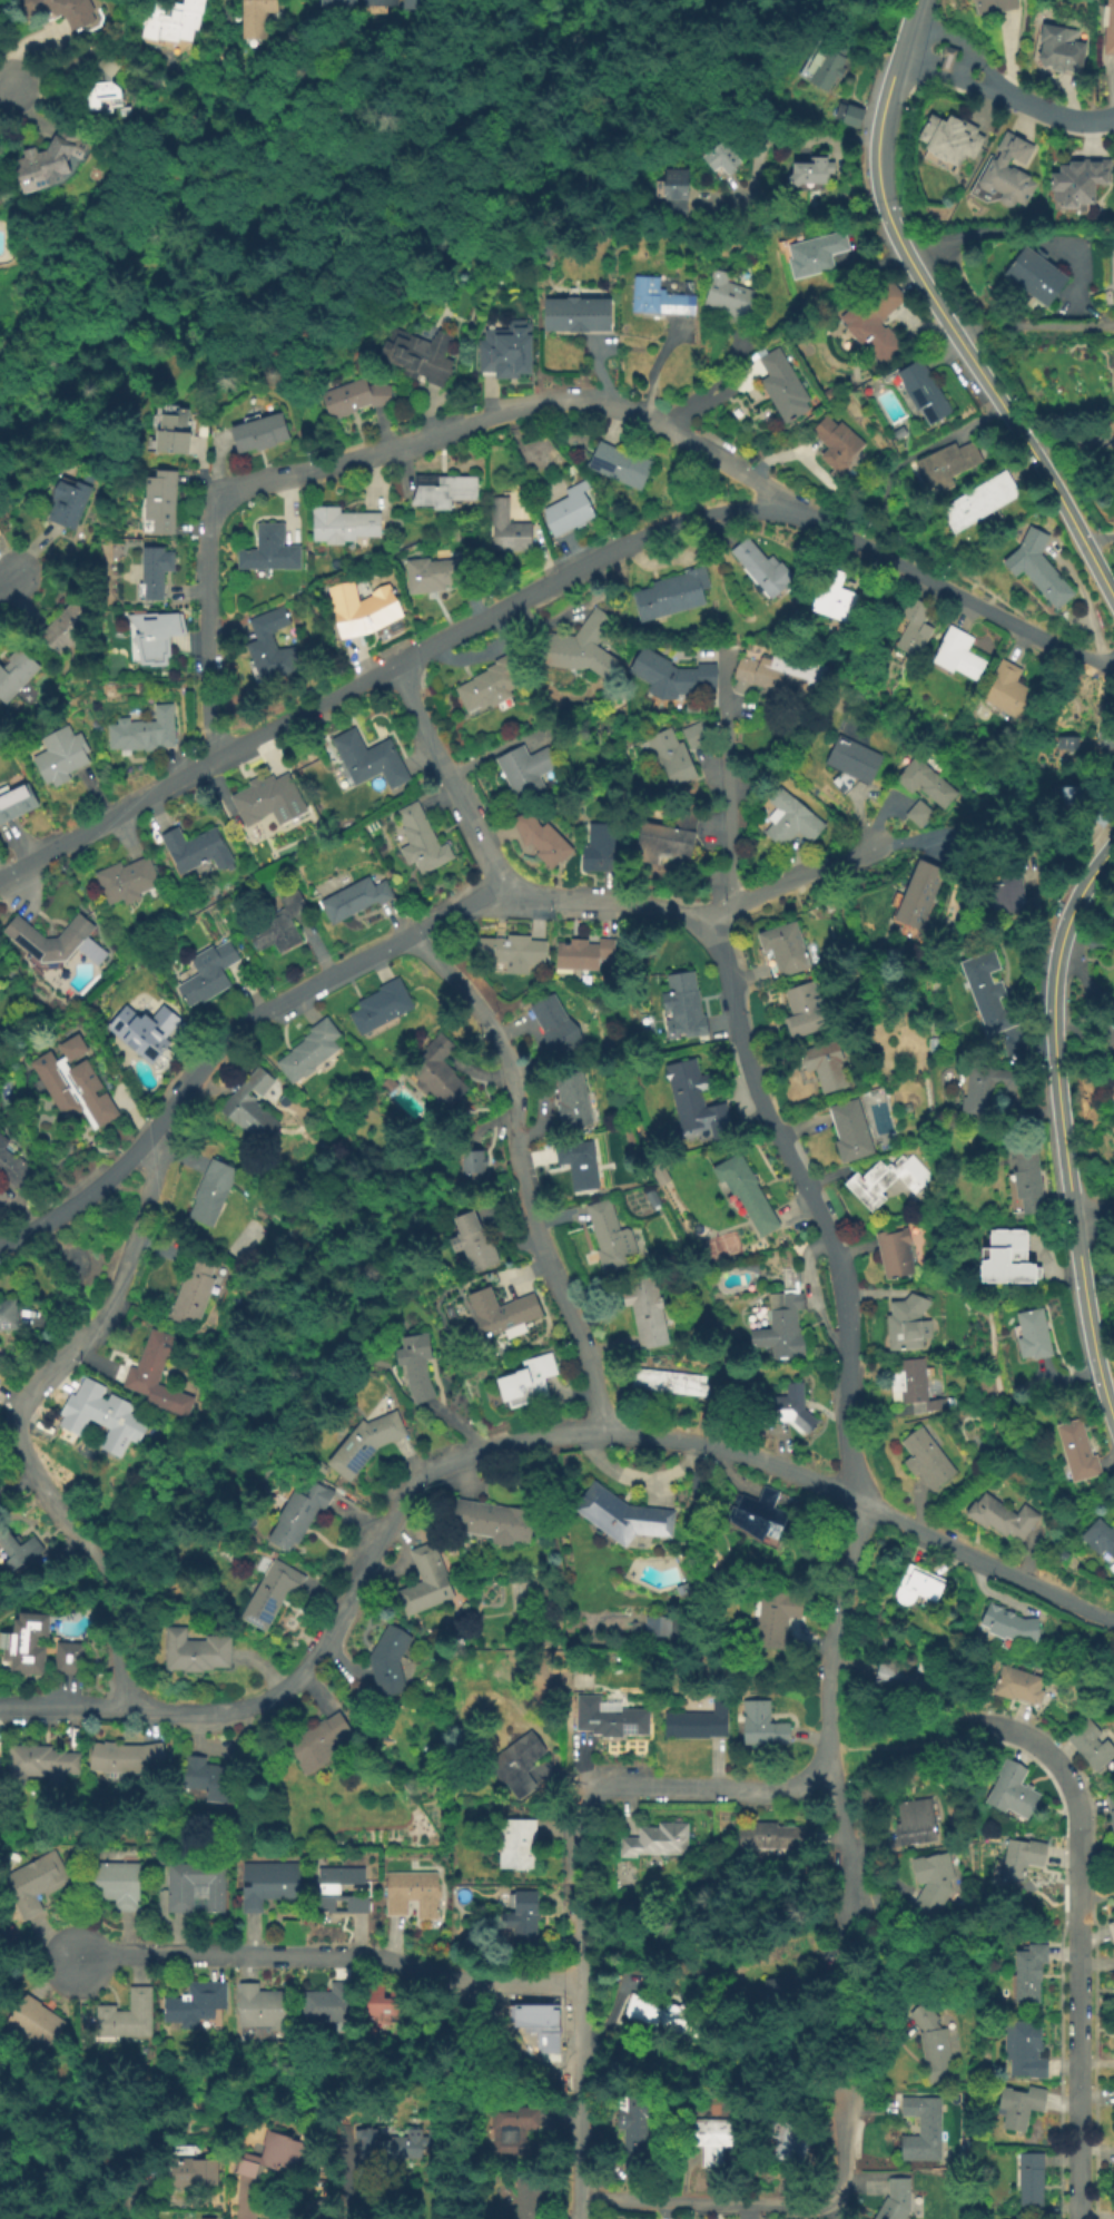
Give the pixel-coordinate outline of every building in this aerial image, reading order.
[(23,3),(22,0),(90,0),(96,12),(92,13),(96,21),(73,32),(66,17),(61,16),(61,18),(53,14),(53,13),(49,12),(29,21),(21,4),(23,3)] [(147,13),(150,0),(172,3),(172,2),(183,3),(183,0),(204,0),(201,14),(199,13),(196,29),(193,29),(191,40),(178,38),(178,42),(157,38),(157,40),(141,38),(145,23),(140,23),(142,12),(147,13)] [(248,3),(248,0),(277,0),(277,11),(265,12),(265,38),(243,38),(241,3),(248,3)] [(975,17),(972,0),(1015,0),(1017,9),(975,17)] [(1103,55),(1106,0),(1113,0),(1113,55),(1103,55)] [(1037,55),(1041,42),(1036,42),(1041,24),(1077,31),(1075,42),(1086,45),(1080,75),(1066,72),(1067,68),(1063,67),(1062,73),(1051,71),(1052,66),(1046,65),(1042,68),(1035,57),(1037,55)] [(825,92),(797,77),(821,33),(849,49),(839,67),(846,70),(840,80),(834,77),(825,92)] [(948,73),(937,70),(942,58),(937,57),(940,46),(956,50),(948,73)] [(120,105),(121,108),(128,107),(129,116),(119,117),(118,108),(110,109),(110,107),(100,108),(100,109),(88,111),(86,97),(95,86),(95,82),(97,82),(95,65),(105,53),(120,66),(110,78),(110,82),(120,90),(121,104),(120,105)] [(857,129),(831,120),(838,101),(864,110),(857,129)] [(972,163),(963,157),(953,176),(920,158),(925,150),(923,149),(925,144),(916,138),(929,115),(944,124),(948,114),(976,130),(974,134),(984,139),(972,163)] [(22,192),(11,163),(21,158),(19,153),(34,146),(38,153),(47,149),(57,127),(80,137),(79,139),(88,145),(80,159),(70,155),(66,161),(71,170),(52,186),(22,192)] [(1024,208),(1015,203),(1011,212),(995,203),(999,194),(989,188),(987,194),(974,187),(989,159),(994,161),(998,153),(994,149),(1004,131),(1033,147),(1023,165),(1009,157),(1003,168),(1008,171),(1011,166),(1031,177),(1028,180),(1036,185),(1024,208)] [(726,177),(717,166),(711,171),(700,158),(721,140),(741,165),(726,177)] [(800,184),(795,188),(786,177),(790,174),(791,163),(807,163),(807,157),(826,157),(826,161),(832,161),(832,174),(827,174),(826,184),(800,184)] [(1094,205),(1075,204),(1075,209),(1064,209),(1064,203),(1053,203),(1053,192),(1047,192),(1047,174),(1056,174),(1056,167),(1066,168),(1067,161),(1080,163),(1080,158),(1086,158),(1086,164),(1098,164),(1098,159),(1111,160),(1110,185),(1094,184),(1094,205)] [(686,202),(660,202),(660,196),(652,196),(652,183),(662,183),(662,170),(686,170),(686,202)] [(684,216),(667,216),(667,204),(686,205),(684,216)] [(790,281),(785,262),(790,259),(787,246),(842,230),(848,251),(829,256),(832,269),(790,281)] [(1045,307),(1002,274),(1024,244),(1067,277),(1045,307)] [(755,292),(746,317),(704,303),(712,279),(710,278),(713,268),(729,274),(727,282),(755,292)] [(883,365),(864,346),(860,348),(841,328),(845,325),(839,317),(886,274),(906,296),(876,323),(883,330),(886,326),(904,345),(883,365)] [(694,296),(693,315),(632,313),(634,276),(659,278),(659,289),(664,291),(664,295),(694,296)] [(612,297),(612,330),(545,330),(545,297),(612,297)] [(525,317),(525,321),(532,321),(532,326),(533,326),(533,369),(520,369),(520,374),(495,374),(495,369),(485,369),(485,367),(480,367),(480,337),(485,337),(485,326),(509,326),(509,317),(525,317)] [(391,327),(427,342),(435,330),(453,335),(445,357),(452,362),(442,386),(424,383),(400,376),(403,370),(384,364),(386,360),(375,357),(391,327)] [(808,409),(783,423),(758,380),(766,375),(757,359),(777,346),(808,400),(805,402),(808,409)] [(928,426),(919,411),(917,412),(894,374),(918,359),(952,413),(928,426)] [(362,379),(365,387),(369,386),(369,384),(383,384),(383,386),(387,385),(387,406),(368,406),(367,404),(353,410),(354,412),(332,420),(332,418),(327,419),(318,394),(362,379)] [(836,393),(826,400),(820,390),(829,384),(836,393)] [(185,410),(184,426),(183,426),(183,431),(187,431),(186,453),(151,451),(154,430),(156,431),(157,414),(174,416),(174,409),(185,410)] [(274,445),(255,451),(254,449),(236,453),(227,428),(279,412),(287,439),(274,443),(274,445)] [(826,415),(837,425),(840,421),(865,444),(849,461),(850,463),(841,473),(839,472),(838,473),(820,456),(828,448),(810,432),(826,415)] [(896,441),(890,434),(900,428),(905,434),(896,441)] [(599,441),(632,455),(633,453),(653,462),(641,492),(588,468),(599,441)] [(953,487),(938,494),(934,487),(924,491),(910,464),(953,443),(956,449),(972,442),(982,462),(948,478),(953,487)] [(954,536),(938,510),(1006,470),(1021,495),(954,536)] [(174,472),(170,537),(140,534),(141,517),(144,479),(154,479),(154,472),(174,472)] [(477,478),(477,501),(451,501),(451,511),(433,511),(433,505),(411,505),(417,490),(414,490),(414,475),(438,475),(438,477),(477,478)] [(597,517),(554,538),(546,524),(543,509),(568,497),(564,491),(585,479),(599,503),(591,507),(597,517)] [(56,482),(70,488),(73,482),(89,489),(71,532),(45,521),(51,503),(48,501),(56,482)] [(533,522),(533,550),(495,551),(495,527),(493,527),(493,498),(510,498),(510,522),(533,522)] [(379,513),(379,538),(356,538),(356,542),(344,542),(344,546),(326,546),(325,541),(313,541),(313,514),(312,514),(312,508),(339,507),(339,513),(379,513)] [(299,546),(299,570),(282,570),(282,569),(237,569),(236,549),(256,549),(256,523),(284,523),(284,543),(282,543),(282,546),(299,546)] [(1016,549),(1026,524),(1049,534),(1039,557),(1073,596),(1054,611),(1021,572),(1014,579),(999,562),(1016,549)] [(731,553),(751,537),(771,560),(775,557),(798,585),(773,606),(731,553)] [(171,552),(171,571),(161,571),(161,600),(144,600),(142,585),(140,585),(140,548),(161,548),(161,552),(171,552)] [(479,556),(480,583),(445,586),(445,591),(433,591),(433,595),(408,595),(405,560),(430,557),(430,561),(455,560),(455,558),(479,556)] [(708,603),(641,622),(632,593),(653,587),(652,582),(684,573),(683,571),(703,566),(709,588),(703,589),(708,603)] [(859,596),(849,625),(810,611),(827,566),(847,573),(840,590),(859,596)] [(362,599),(374,593),(372,588),(387,581),(402,619),(390,626),(372,632),(342,638),(331,598),(357,587),(362,599)] [(936,627),(921,656),(896,644),(909,618),(903,613),(913,596),(933,606),(925,621),(936,627)] [(79,640),(69,651),(67,649),(57,658),(36,638),(70,601),(88,618),(75,631),(79,636),(77,638),(79,640)] [(272,632),(278,649),(297,647),(300,675),(260,680),(247,645),(258,640),(249,619),(285,606),(292,624),(277,630),(278,632),(272,632)] [(614,620),(598,645),(620,661),(605,680),(588,668),(579,670),(541,665),(545,632),(573,637),(595,607),(614,620)] [(149,616),(150,622),(161,620),(161,618),(183,617),(185,635),(184,635),(185,655),(165,655),(166,667),(154,668),(152,666),(140,668),(136,639),(142,634),(142,632),(138,634),(126,617),(149,616)] [(989,660),(978,679),(957,667),(955,671),(934,660),(953,625),(976,637),(969,649),(989,660)] [(670,665),(678,669),(697,669),(697,664),(716,664),(716,688),(700,689),(696,695),(677,695),(678,699),(661,699),(648,691),(651,685),(629,671),(643,646),(671,662),(670,665)] [(3,706),(0,703),(0,669),(1,670),(8,664),(4,661),(17,648),(38,669),(3,706)] [(495,701),(482,708),(481,706),(469,713),(456,688),(474,679),(474,677),(487,670),(487,668),(496,664),(495,661),(514,651),(525,672),(517,676),(522,685),(494,699),(495,701)] [(789,652),(828,666),(821,688),(816,687),(811,700),(790,694),(787,704),(762,696),(766,686),(735,677),(741,655),(760,661),(762,655),(771,658),(773,654),(789,652)] [(1039,691),(1024,720),(988,699),(999,678),(995,675),(1005,658),(1025,669),(1019,680),(1039,691)] [(172,709),(175,737),(159,738),(159,750),(144,753),(144,750),(109,753),(107,725),(129,724),(129,721),(155,721),(155,710),(172,709)] [(711,742),(691,750),(682,730),(701,721),(711,742)] [(67,726),(72,736),(79,733),(89,752),(83,754),(88,763),(66,774),(69,780),(55,788),(51,782),(46,785),(31,758),(45,752),(40,740),(67,726)] [(354,727),(366,752),(390,739),(411,780),(391,791),(382,773),(355,786),(355,785),(351,787),(339,767),(344,765),(331,739),(354,727)] [(671,727),(678,744),(682,742),(698,776),(671,787),(663,769),(657,772),(649,756),(652,755),(644,738),(671,727)] [(884,757),(870,786),(860,782),(845,798),(830,784),(841,772),(826,764),(839,736),(884,757)] [(1077,752),(1055,752),(1054,738),(1077,738),(1077,752)] [(523,745),(529,756),(548,747),(558,767),(540,777),(546,791),(519,805),(495,759),(523,745)] [(916,755),(959,792),(946,808),(921,788),(924,786),(921,784),(914,792),(897,777),(916,755)] [(288,772),(299,796),(274,807),(278,814),(247,828),(230,798),(250,787),(247,782),(258,775),(260,780),(272,774),(275,779),(288,772)] [(39,807),(0,827),(0,789),(6,786),(9,792),(27,784),(39,807)] [(824,825),(809,842),(796,831),(781,847),(761,831),(770,821),(766,817),(773,807),(766,801),(778,785),(824,825)] [(1056,815),(1056,787),(1082,787),(1082,815),(1056,815)] [(935,813),(921,828),(906,814),(919,798),(935,813)] [(416,802),(438,847),(446,844),(453,858),(422,875),(414,862),(407,865),(400,850),(408,845),(398,825),(403,822),(397,812),(416,802)] [(700,806),(688,864),(659,857),(657,866),(633,862),(642,823),(671,828),(677,802),(700,806)] [(540,822),(543,825),(548,821),(575,847),(562,862),(560,860),(552,867),(535,852),(539,848),(531,842),(525,844),(512,816),(533,807),(540,822)] [(618,825),(617,872),(580,871),(581,846),(585,846),(585,824),(618,825)] [(177,827),(186,841),(216,826),(235,864),(233,865),(237,870),(227,874),(225,868),(217,873),(211,860),(178,877),(158,836),(177,827)] [(148,857),(159,885),(139,894),(141,897),(126,905),(122,900),(109,905),(95,873),(119,862),(122,868),(148,857)] [(945,867),(920,932),(927,936),(921,952),(911,949),(915,939),(899,933),(901,926),(890,921),(897,909),(889,905),(897,890),(904,893),(918,860),(945,867)] [(993,920),(982,870),(1016,862),(1027,912),(993,920)] [(368,875),(373,885),(384,880),(393,896),(377,905),(376,902),(332,925),(319,902),(368,875)] [(302,941),(279,953),(274,943),(257,952),(247,932),(269,920),(268,916),(285,907),(279,900),(297,890),(307,910),(290,919),(302,941)] [(836,912),(828,915),(826,907),(832,905),(836,912)] [(23,913),(52,942),(80,913),(95,927),(47,975),(3,932),(23,913)] [(796,922),(804,945),(814,943),(819,959),(807,962),(808,969),(779,979),(770,952),(762,954),(756,935),(796,922)] [(531,936),(530,941),(546,942),(545,964),(526,963),(525,969),(506,968),(506,963),(479,962),(481,939),(507,940),(507,935),(531,936)] [(205,1001),(203,998),(191,1005),(179,984),(201,971),(193,958),(214,944),(216,948),(229,939),(240,959),(224,969),(233,983),(205,1001)] [(614,940),(614,960),(599,960),(599,971),(573,970),(572,974),(556,974),(558,943),(571,944),(571,940),(589,941),(588,944),(599,945),(600,939),(614,940)] [(1021,1024),(989,1037),(983,1019),(988,1017),(979,994),(972,998),(957,964),(990,950),(998,970),(987,974),(992,985),(1000,981),(1006,995),(996,1000),(1000,1011),(1013,1005),(1021,1024)] [(694,972),(702,1017),(704,1015),(708,1035),(686,1039),(684,1034),(668,1037),(661,994),(669,993),(667,975),(694,972)] [(414,1009),(361,1038),(348,1017),(359,1010),(357,1004),(379,992),(377,989),(397,979),(414,1009)] [(830,1027),(792,1040),(786,1019),(792,1015),(785,991),(815,981),(830,1027)] [(581,1042),(555,1056),(546,1047),(542,1030),(530,1007),(553,993),(566,1017),(579,1028),(581,1042)] [(129,1003),(150,1022),(165,1005),(187,1024),(152,1064),(109,1027),(129,1003)] [(276,1063),(313,1033),(309,1030),(325,1017),(341,1035),(334,1041),(342,1051),(296,1088),(276,1063)] [(469,1088),(448,1109),(430,1090),(426,1094),(416,1084),(420,1081),(408,1070),(426,1051),(424,1049),(438,1032),(454,1047),(442,1059),(455,1071),(453,1073),(469,1088)] [(30,1064),(77,1037),(122,1115),(93,1131),(80,1108),(62,1119),(30,1064)] [(840,1061),(849,1087),(825,1094),(816,1069),(807,1072),(800,1051),(837,1040),(844,1059),(840,1061)] [(697,1059),(701,1078),(710,1076),(713,1089),(703,1091),(708,1109),(728,1104),(735,1137),(716,1141),(712,1127),(683,1132),(668,1066),(697,1059)] [(958,1115),(960,1098),(965,1098),(968,1067),(1017,1072),(1015,1093),(1000,1092),(1002,1084),(992,1083),(988,1118),(958,1115)] [(274,1082),(259,1099),(252,1091),(247,1096),(255,1102),(253,1103),(279,1127),(262,1146),(237,1125),(235,1127),(218,1112),(257,1068),(274,1082)] [(591,1122),(565,1129),(564,1123),(562,1125),(555,1096),(558,1096),(553,1077),(580,1071),(591,1122)] [(402,1082),(390,1096),(379,1087),(392,1073),(402,1082)] [(876,1152),(844,1162),(837,1141),(841,1140),(830,1107),(859,1098),(876,1152)] [(19,1191),(0,1176),(0,1135),(8,1141),(2,1148),(16,1159),(17,1158),(34,1171),(19,1191)] [(1045,1214),(1012,1218),(1005,1174),(1015,1172),(1011,1143),(1034,1140),(1045,1214)] [(592,1141),(599,1189),(573,1194),(569,1165),(558,1167),(554,1148),(592,1141)] [(469,1145),(467,1152),(482,1151),(485,1174),(461,1178),(459,1147),(469,1145)] [(740,1152),(759,1184),(757,1185),(781,1226),(762,1238),(737,1195),(733,1197),(724,1181),(720,1184),(712,1169),(740,1152)] [(911,1153),(933,1177),(915,1194),(898,1177),(881,1192),(887,1198),(871,1211),(845,1184),(857,1171),(862,1176),(879,1160),(886,1167),(891,1165),(903,1155),(906,1159),(911,1153)] [(236,1170),(210,1228),(187,1218),(195,1200),(191,1199),(208,1159),(236,1170)] [(645,1192),(653,1188),(661,1202),(653,1207),(645,1192)] [(609,1200),(618,1233),(631,1228),(641,1261),(629,1265),(629,1268),(602,1276),(598,1260),(595,1261),(593,1255),(595,1254),(594,1251),(598,1250),(584,1207),(609,1200)] [(475,1212),(485,1239),(489,1238),(500,1264),(472,1275),(463,1251),(454,1255),(448,1241),(457,1238),(456,1236),(460,1235),(454,1220),(475,1212)] [(1033,1282),(978,1282),(978,1246),(987,1246),(987,1227),(1025,1227),(1025,1260),(1033,1260),(1033,1265),(1039,1265),(1039,1277),(1033,1277),(1033,1282)] [(915,1274),(887,1280),(876,1235),(893,1230),(908,1230),(911,1245),(907,1246),(915,1274)] [(214,1280),(198,1320),(193,1318),(189,1327),(168,1319),(193,1255),(215,1264),(209,1278),(214,1280)] [(798,1269),(799,1294),(802,1294),(804,1309),(797,1309),(798,1328),(799,1328),(800,1335),(804,1335),(805,1356),(771,1357),(771,1347),(751,1348),(750,1332),(771,1331),(769,1296),(783,1295),(781,1270),(798,1269)] [(654,1276),(669,1344),(641,1349),(631,1306),(625,1307),(622,1293),(630,1290),(628,1282),(654,1276)] [(492,1292),(499,1307),(535,1293),(544,1317),(484,1341),(469,1302),(492,1292)] [(921,1316),(923,1322),(930,1320),(931,1337),(924,1338),(925,1348),(891,1351),(889,1316),(893,1316),(891,1302),(906,1300),(913,1293),(934,1300),(921,1316)] [(19,1331),(0,1332),(0,1302),(16,1300),(19,1331)] [(1052,1358),(1032,1363),(1031,1358),(1018,1362),(1014,1342),(1021,1339),(1014,1314),(1039,1308),(1052,1358)] [(180,1346),(176,1358),(167,1358),(157,1386),(194,1400),(187,1421),(160,1411),(162,1406),(146,1400),(147,1397),(121,1388),(129,1368),(136,1371),(150,1331),(172,1338),(180,1346)] [(425,1361),(427,1381),(435,1397),(415,1406),(407,1390),(405,1366),(398,1367),(395,1352),(403,1351),(401,1338),(427,1335),(432,1359),(425,1361)] [(549,1398),(510,1410),(507,1403),(503,1404),(495,1381),(524,1372),(522,1362),(550,1353),(556,1375),(543,1379),(549,1398)] [(926,1357),(929,1400),(946,1397),(948,1407),(915,1414),(914,1403),(895,1403),(893,1376),(893,1372),(900,1371),(899,1359),(926,1357)] [(708,1383),(707,1396),(632,1387),(634,1367),(706,1376),(704,1382),(708,1383)] [(72,1394),(82,1375),(102,1385),(98,1395),(105,1400),(107,1392),(120,1398),(130,1404),(127,1410),(147,1421),(137,1443),(127,1439),(118,1457),(98,1446),(108,1427),(88,1417),(78,1435),(57,1425),(61,1415),(57,1413),(69,1392),(72,1394)] [(789,1423),(760,1423),(760,1398),(783,1397),(782,1385),(799,1385),(800,1411),(816,1422),(806,1435),(789,1423)] [(394,1412),(405,1437),(377,1450),(349,1484),(326,1465),(362,1422),(364,1424),(394,1412)] [(1102,1477),(1072,1486),(1054,1427),(1078,1420),(1090,1456),(1095,1455),(1102,1477)] [(930,1494),(916,1475),(910,1479),(900,1465),(909,1459),(898,1444),(920,1427),(957,1474),(930,1494)] [(303,1479),(333,1495),(323,1513),(318,1511),(297,1549),(293,1547),(288,1554),(266,1542),(278,1522),(276,1521),(293,1492),(295,1493),(303,1479)] [(673,1511),(671,1539),(634,1534),(625,1549),(573,1510),(593,1481),(628,1506),(673,1511)] [(760,1544),(723,1521),(733,1494),(756,1503),(762,1486),(778,1493),(771,1511),(788,1518),(778,1542),(762,1535),(760,1544)] [(1019,1543),(1006,1534),(1003,1539),(986,1526),(983,1531),(963,1516),(972,1503),(975,1505),(983,1493),(1014,1515),(1022,1505),(1038,1516),(1019,1543)] [(451,1534),(456,1500),(534,1513),(529,1548),(451,1534)] [(1108,1530),(1113,1524),(1113,1563),(1101,1551),(1096,1555),(1078,1538),(1097,1519),(1108,1530)] [(9,1559),(0,1548),(0,1525),(1,1524),(20,1548),(32,1538),(43,1551),(31,1560),(30,1558),(12,1572),(4,1562),(9,1559)] [(455,1598),(406,1618),(396,1592),(422,1582),(410,1552),(433,1542),(455,1598)] [(304,1578),(295,1594),(288,1591),(265,1632),(240,1619),(263,1579),(255,1574),(269,1549),(277,1553),(273,1560),(304,1578)] [(935,1606),(914,1597),(908,1610),(890,1602),(907,1565),(945,1582),(935,1606)] [(690,1592),(682,1595),(679,1587),(687,1583),(690,1592)] [(751,1643),(753,1618),(743,1617),(746,1592),(802,1597),(800,1621),(781,1620),(779,1647),(751,1643)] [(1021,1644),(1017,1643),(1012,1656),(998,1649),(1000,1642),(985,1634),(987,1631),(976,1626),(987,1603),(1022,1620),(1035,1619),(1036,1644),(1021,1644)] [(48,1618),(47,1641),(36,1640),(36,1648),(45,1649),(42,1677),(9,1675),(10,1663),(2,1663),(3,1634),(10,1634),(11,1614),(48,1618)] [(671,1619),(670,1638),(645,1638),(647,1618),(671,1619)] [(407,1691),(379,1699),(369,1658),(388,1624),(413,1638),(400,1662),(407,1691)] [(185,1642),(205,1642),(205,1638),(230,1639),(230,1670),(211,1670),(213,1672),(203,1672),(203,1675),(183,1675),(183,1672),(165,1672),(165,1629),(185,1629),(185,1642)] [(83,1647),(82,1678),(56,1676),(57,1646),(83,1647)] [(921,1702),(871,1685),(880,1659),(914,1671),(916,1663),(933,1670),(921,1702)] [(1037,1710),(990,1696),(1000,1666),(1041,1679),(1037,1691),(1043,1693),(1037,1710)] [(650,1710),(650,1737),(623,1736),(623,1739),(602,1739),(602,1736),(592,1736),(592,1732),(578,1732),(578,1697),(602,1697),(602,1710),(650,1710)] [(729,1702),(728,1737),(710,1737),(711,1738),(667,1737),(667,1712),(714,1712),(714,1701),(729,1702)] [(788,1749),(741,1750),(741,1702),(768,1702),(768,1725),(788,1725),(788,1749)] [(339,1712),(352,1732),(331,1746),(337,1757),(306,1777),(298,1765),(300,1764),(287,1745),(325,1720),(325,1721),(339,1712)] [(1104,1741),(1113,1751),(1113,1756),(1095,1774),(1062,1738),(1083,1718),(1098,1735),(1093,1739),(1100,1746),(1104,1741)] [(490,1763),(530,1731),(546,1752),(532,1764),(536,1769),(530,1775),(539,1787),(521,1801),(490,1763)] [(108,1747),(141,1747),(160,1744),(166,1770),(144,1775),(107,1775),(88,1771),(93,1744),(108,1747)] [(80,1755),(80,1775),(65,1775),(63,1785),(49,1785),(49,1778),(27,1778),(27,1786),(8,1786),(9,1747),(63,1748),(63,1755),(80,1755)] [(237,1769),(234,1806),(206,1804),(207,1793),(183,1790),(186,1757),(206,1759),(205,1766),(237,1769)] [(1026,1822),(1005,1811),(1003,1816),(982,1806),(1005,1759),(1025,1770),(1017,1786),(1023,1788),(1026,1784),(1033,1787),(1029,1793),(1038,1797),(1026,1822)] [(1103,1796),(1113,1794),(1113,1855),(1103,1796)] [(936,1842),(896,1849),(893,1828),(899,1827),(895,1805),(928,1799),(936,1842)] [(536,1824),(535,1872),(500,1871),(501,1823),(536,1824)] [(689,1824),(688,1856),(639,1855),(638,1858),(621,1858),(621,1837),(640,1837),(640,1828),(659,1828),(659,1823),(689,1824)] [(799,1850),(738,1849),(738,1829),(750,1829),(751,1823),(775,1824),(775,1829),(799,1830),(799,1850)] [(1022,1885),(998,1881),(1007,1837),(1046,1846),(1042,1868),(1025,1865),(1022,1885)] [(924,1884),(914,1886),(908,1860),(945,1852),(952,1881),(945,1882),(948,1893),(931,1919),(909,1906),(924,1884)] [(4,1881),(55,1853),(73,1887),(49,1901),(45,1894),(40,1896),(47,1908),(26,1919),(4,1881)] [(90,1898),(91,1862),(141,1863),(141,1909),(114,1909),(114,1898),(90,1898)] [(170,1914),(171,1865),(223,1866),(221,1915),(204,1915),(204,1887),(196,1887),(196,1914),(170,1914)] [(299,1865),(299,1904),(283,1904),(283,1901),(262,1901),(262,1914),(241,1914),(241,1865),(299,1865)] [(319,1867),(365,1867),(365,1885),(341,1885),(341,1897),(368,1897),(368,1914),(316,1914),(316,1897),(318,1897),(318,1867),(319,1867)] [(438,1873),(438,1919),(418,1919),(418,1901),(408,1902),(408,1915),(388,1915),(388,1873),(438,1873)] [(538,1924),(538,1950),(511,1950),(511,1926),(505,1926),(505,1913),(513,1913),(513,1892),(539,1892),(539,1912),(542,1912),(542,1924),(538,1924)] [(1105,1924),(1113,1921),(1113,1943),(1111,1944),(1105,1924)] [(1037,2003),(1013,2003),(1013,1951),(1025,1951),(1025,1944),(1046,1944),(1046,1965),(1037,1965),(1037,2003)] [(763,2005),(761,1979),(821,1974),(824,2001),(763,2005)] [(226,1984),(226,2012),(215,2012),(215,2021),(199,2021),(199,2030),(180,2030),(180,2025),(164,2025),(162,2000),(180,2000),(180,1997),(187,1997),(187,1984),(226,1984)] [(287,1994),(287,2032),(272,2033),(272,2027),(240,2027),(240,1984),(259,1984),(259,1994),(287,1994)] [(353,1984),(353,2023),(304,2023),(304,1993),(332,1993),(332,1984),(353,1984)] [(383,2002),(390,2002),(390,1995),(400,1995),(400,2017),(390,2017),(390,2039),(367,2039),(366,1985),(383,1985),(383,2002)] [(630,1989),(706,2005),(699,2034),(624,2017),(630,1989)] [(97,2005),(130,2006),(130,1990),(154,1990),(154,2039),(98,2039),(97,2005)] [(66,2024),(47,2052),(6,2025),(24,1996),(66,2024)] [(938,2022),(944,2029),(947,2027),(956,2080),(929,2084),(921,2032),(925,2032),(911,2014),(927,2002),(942,2019),(938,2022)] [(512,2003),(558,2003),(558,2025),(512,2026),(512,2003)] [(1045,2079),(1002,2079),(1002,2023),(1039,2022),(1039,2050),(1035,2050),(1035,2060),(1045,2060),(1045,2079)] [(1023,2134),(999,2129),(1002,2117),(995,2114),(1000,2087),(1011,2089),(1009,2091),(1025,2094),(1026,2087),(1046,2090),(1042,2113),(1027,2110),(1023,2134)] [(661,2095),(660,2119),(649,2119),(649,2164),(624,2164),(625,2127),(619,2127),(619,2095),(661,2095)] [(900,2098),(924,2099),(942,2098),(942,2127),(949,2125),(950,2159),(900,2162),(900,2137),(918,2138),(919,2117),(901,2118),(900,2115),(900,2098)] [(486,2107),(542,2110),(541,2131),(531,2130),(529,2153),(484,2150),(486,2107)] [(736,2115),(736,2143),(721,2143),(721,2163),(700,2163),(700,2143),(681,2143),(681,2115),(736,2115)] [(791,2162),(772,2158),(779,2135),(768,2132),(772,2118),(801,2127),(800,2130),(814,2133),(808,2152),(796,2148),(791,2162)] [(422,2129),(422,2161),(407,2161),(407,2162),(390,2162),(390,2161),(362,2161),(362,2132),(377,2132),(377,2143),(390,2143),(390,2138),(407,2138),(407,2129),(422,2129)] [(305,2147),(296,2173),(280,2169),(279,2174),(259,2168),(255,2182),(234,2176),(240,2154),(260,2161),(269,2133),(289,2140),(288,2141),(305,2147)] [(1042,2208),(1018,2209),(1018,2187),(1014,2187),(1014,2153),(1042,2153),(1042,2208)] [(194,2161),(194,2163),(217,2162),(217,2189),(172,2191),(171,2162),(194,2161)] [(913,2212),(908,2218),(874,2218),(889,2198),(891,2178),(891,2171),(908,2170),(918,2172),(918,2180),(911,2180),(913,2212)]
